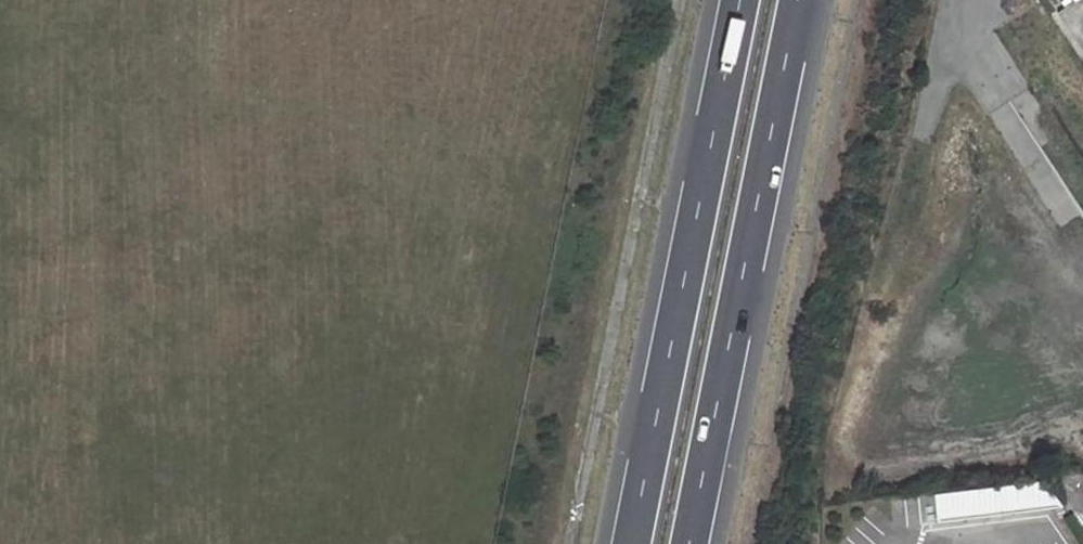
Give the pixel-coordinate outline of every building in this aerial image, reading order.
[(1042,482),(1002,486),(1008,516),(1061,509),(1042,482)] [(1008,516),(1002,486),(977,488),(982,519),(1008,516)] [(982,519),(977,488),(931,493),(936,525),(982,519)]
